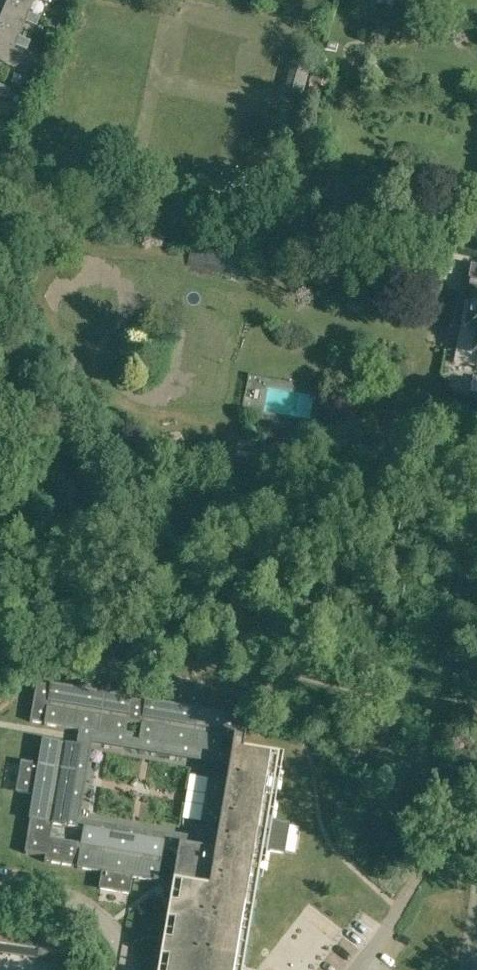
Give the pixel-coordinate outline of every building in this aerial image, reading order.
[(26,15),(27,13),(33,0),(0,0),(0,5),(26,15)] [(18,37),(24,21),(36,26),(40,18),(27,13),(26,15),(0,5),(0,32),(17,39),(18,37)] [(0,32),(0,61),(6,64),(14,45),(26,50),(28,46),(30,42),(18,37),(17,39),(0,32)] [(309,62),(296,59),(286,95),(299,98),(309,62)] [(308,83),(316,86),(321,67),(313,65),(308,83)] [(23,79),(14,75),(11,82),(20,86),(23,79)] [(6,99),(10,90),(0,86),(0,97),(6,99)] [(472,267),(469,283),(473,283),(465,330),(476,332),(476,268),(472,267)] [(76,868),(102,872),(100,888),(128,893),(131,877),(158,882),(164,848),(179,851),(158,969),(244,969),(259,879),(264,879),(285,752),(245,745),(246,738),(236,736),(240,718),(224,714),(199,710),(202,694),(174,690),(171,705),(147,701),(133,698),(105,694),(107,679),(79,673),(76,690),(50,685),(50,686),(36,684),(29,721),(80,730),(78,745),(43,739),(38,766),(21,763),(16,791),(33,794),(29,819),(24,853),(44,856),(43,862),(76,867),(76,868)] [(23,947),(26,930),(0,926),(0,945),(23,947)] [(33,952),(8,954),(9,969),(35,969),(33,952)]
